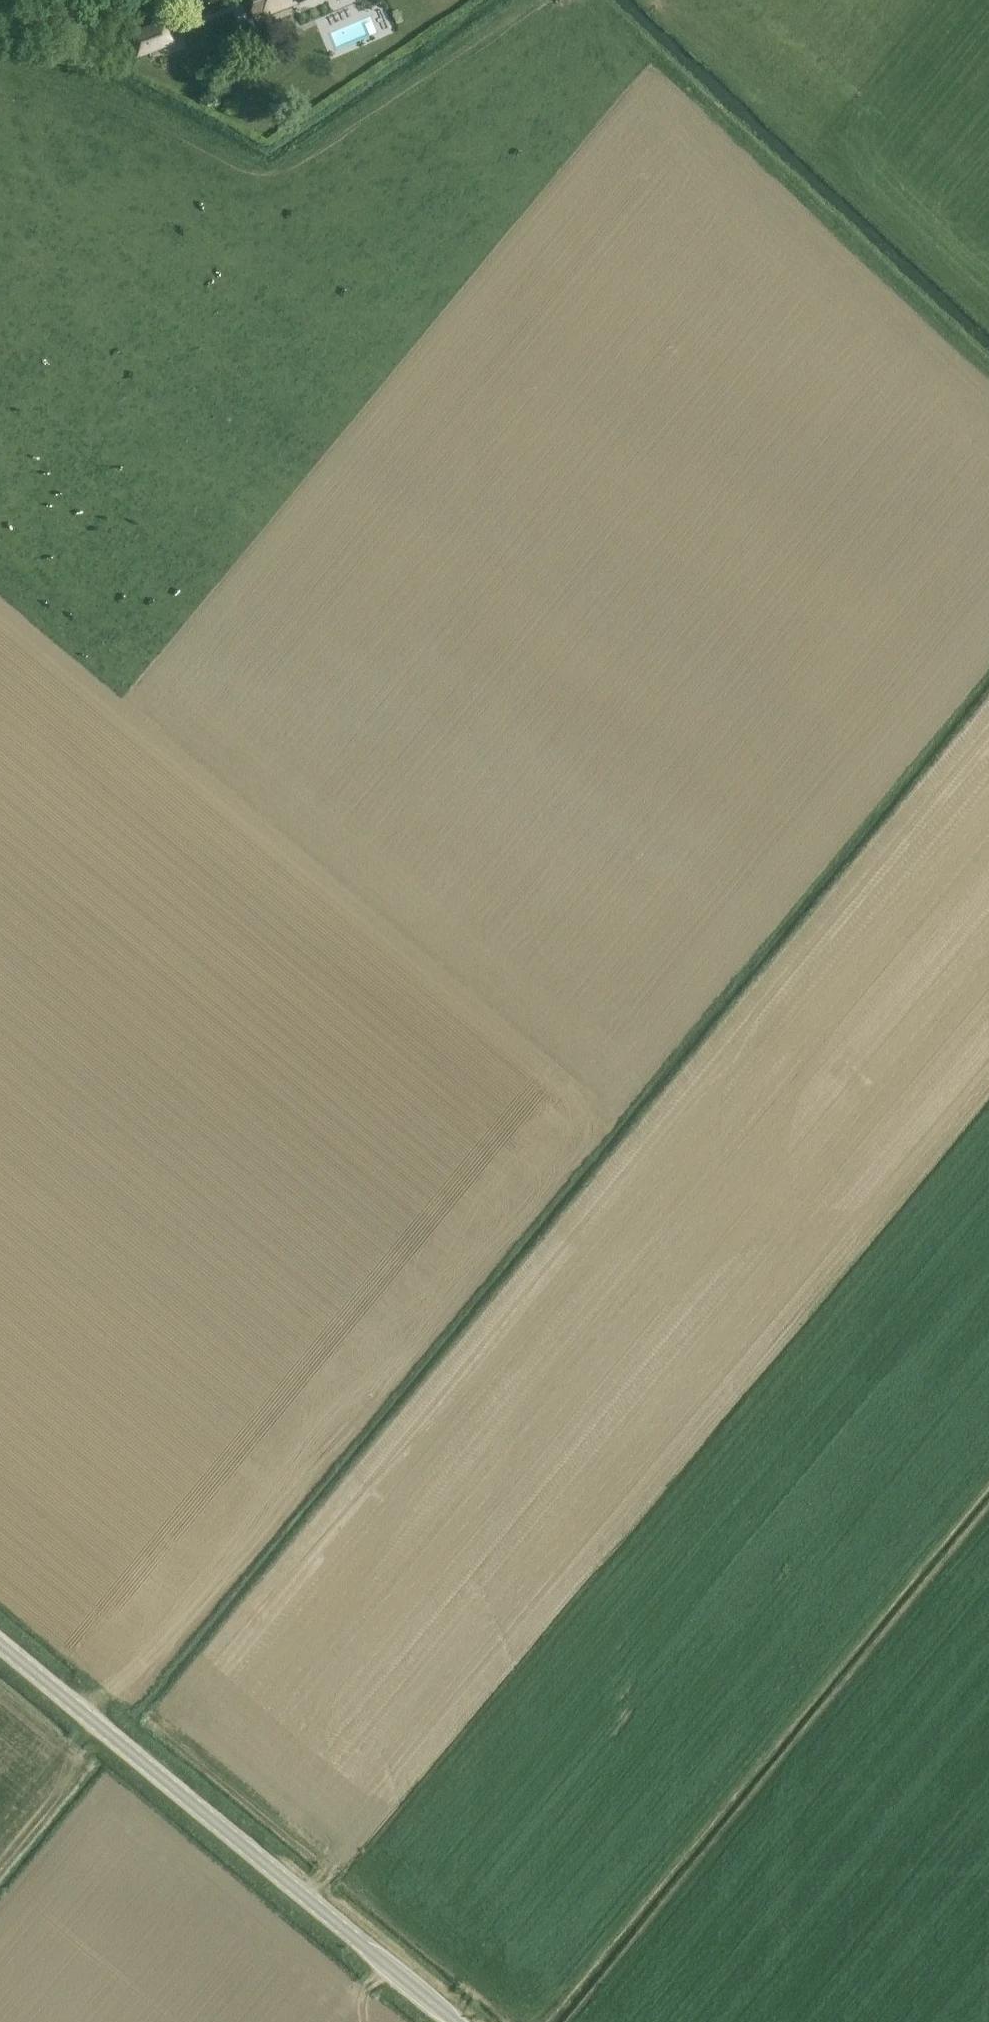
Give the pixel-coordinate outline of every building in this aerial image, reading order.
[(267,15),(304,0),(261,0),(267,15)] [(330,55),(396,34),(385,0),(381,0),(319,20),(330,55)] [(167,19),(155,23),(129,33),(138,59),(176,44),(167,19)] [(284,109),(275,115),(281,123),(290,117),(284,109)] [(248,113),(244,121),(256,126),(260,118),(248,113)]
